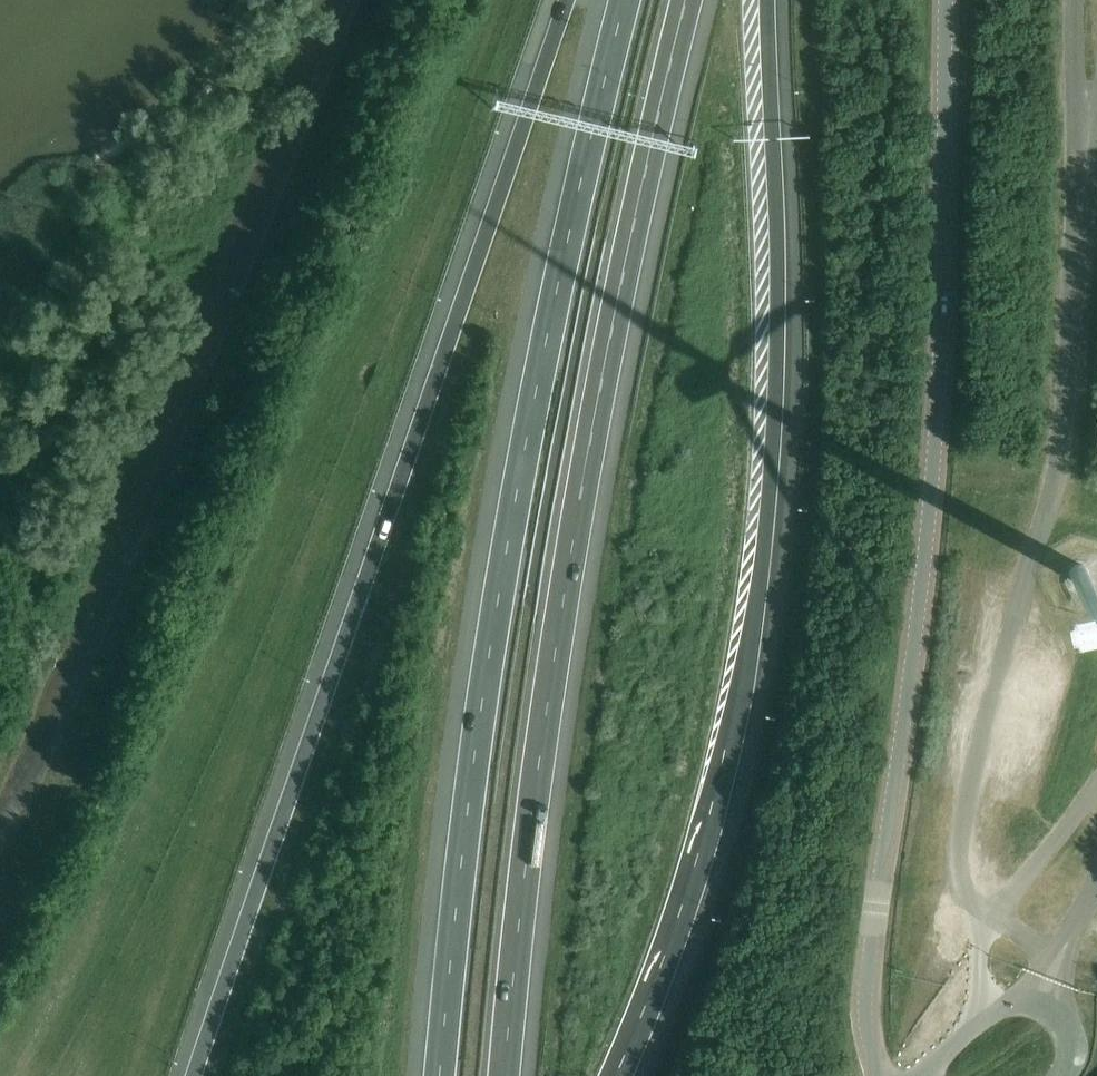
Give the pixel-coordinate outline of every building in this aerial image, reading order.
[(1089,575),(1090,573),(1091,570),(1090,567),(1089,565),(1087,563),(1085,562),(1082,562),(1079,562),(1077,564),(1075,566),(1074,568),(1074,571),(1075,574),(1076,576),(1079,577),(1081,578),(1084,578),(1087,577),(1089,575)]
